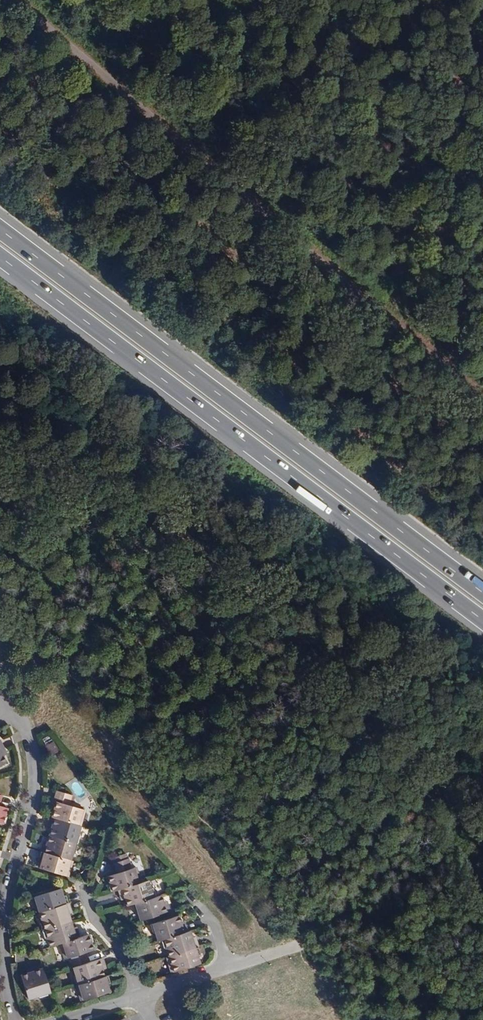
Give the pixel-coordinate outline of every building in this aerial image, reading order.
[(55,799),(58,800),(70,803),(72,795),(58,791),(55,799)] [(57,803),(53,818),(82,826),(86,811),(69,806),(57,803)] [(0,808),(0,824),(5,825),(9,811),(1,808),(0,808)] [(53,829),(51,836),(79,844),(81,836),(80,833),(82,826),(53,818),(51,825),(54,826),(53,829)] [(43,853),(72,861),(73,855),(76,853),(79,844),(51,836),(49,844),(48,846),(45,845),(43,853)] [(44,861),(42,868),(70,877),(74,861),(72,861),(43,853),(41,860),(44,861)] [(115,865),(117,872),(132,867),(130,860),(129,860),(125,861),(124,857),(128,856),(127,855),(114,859),(116,864),(115,865)] [(114,892),(126,888),(142,883),(137,869),(133,870),(118,874),(109,877),(114,892)] [(134,904),(139,903),(162,896),(160,887),(157,886),(155,879),(142,883),(126,888),(128,896),(131,895),(132,898),(134,904)] [(38,912),(41,911),(69,902),(67,895),(64,896),(62,890),(34,898),(38,912)] [(142,921),(173,911),(171,904),(168,905),(167,902),(165,895),(162,896),(139,903),(141,909),(140,912),(142,921)] [(69,902),(41,911),(42,917),(42,922),(44,930),(72,921),(69,914),(68,911),(72,910),(69,902)] [(158,940),(162,939),(187,931),(186,925),(183,926),(182,923),(180,916),(152,925),(154,933),(157,935),(158,940)] [(51,947),(62,943),(80,937),(78,930),(75,931),(73,927),(72,921),(44,930),(47,939),(50,941),(51,947)] [(167,949),(169,955),(199,946),(197,940),(194,941),(193,938),(190,931),(187,931),(162,939),(164,947),(166,950),(167,949)] [(67,959),(72,957),(88,953),(95,951),(90,934),(80,937),(62,943),(67,959)] [(169,955),(168,956),(173,972),(200,963),(198,955),(201,954),(199,946),(169,955)] [(75,967),(76,966),(91,962),(89,955),(73,960),(75,967)] [(79,984),(107,975),(105,969),(105,966),(107,965),(105,958),(91,962),(76,966),(78,972),(77,977),(79,984)] [(31,999),(53,992),(48,975),(45,965),(33,968),(34,972),(31,973),(24,975),(31,999)] [(110,974),(107,975),(79,984),(84,999),(112,991),(110,983),(113,982),(110,974)]
